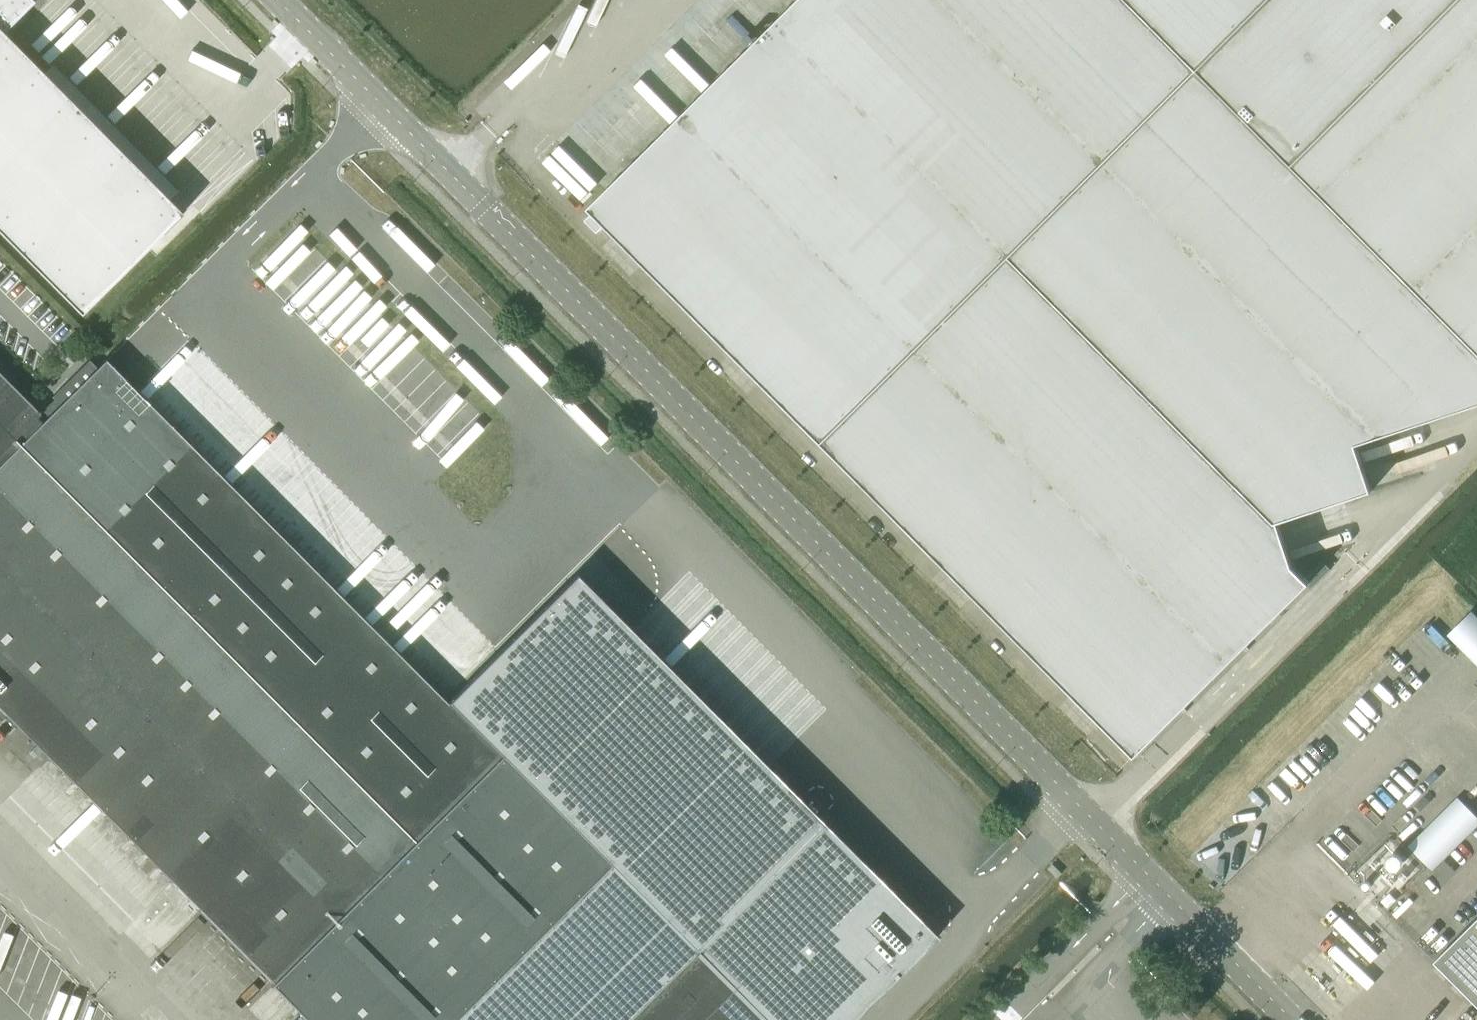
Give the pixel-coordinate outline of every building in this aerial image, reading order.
[(82,313),(183,213),(4,32),(35,1),(34,0),(0,0),(0,231),(82,313)] [(588,218),(600,230),(607,224),(1136,755),(1310,582),(1314,586),(1331,568),(1322,559),(1305,577),(1293,565),(1279,521),(1372,490),(1357,443),(1476,403),(1476,0),(798,0),(590,207),(594,211),(588,218)] [(273,982),(272,983),(288,999),(309,1019),(852,1019),(910,963),(937,936),(576,573),(549,600),(447,701),(107,357),(104,355),(103,356),(96,363),(88,355),(51,392),(53,394),(39,408),(0,446),(0,706),(273,982)] [(39,408),(0,371),(0,446),(39,408)] [(1450,633),(1450,634),(1472,656),(1476,660),(1476,617),(1472,612),(1450,633)] [(1409,847),(1431,869),(1476,823),(1476,817),(1458,798),(1409,847)] [(1434,961),(1476,1004),(1476,919),(1434,961)]
